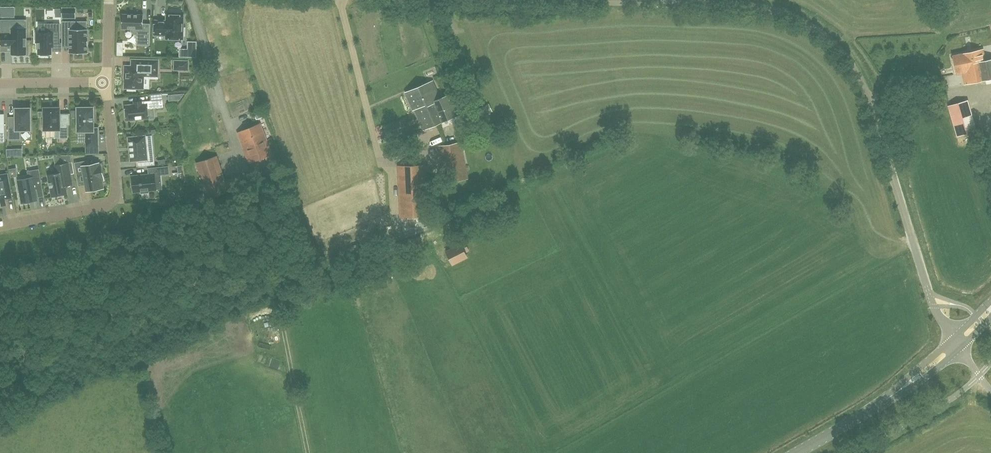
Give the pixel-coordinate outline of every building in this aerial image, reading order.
[(14,7),(0,7),(0,16),(14,16),(14,7)] [(76,8),(62,8),(62,18),(76,17),(76,8)] [(122,14),(122,28),(131,29),(131,31),(134,34),(137,34),(137,44),(150,45),(150,24),(147,23),(143,23),(143,15),(122,14)] [(160,21),(155,21),(155,34),(166,35),(166,38),(183,39),(183,35),(185,35),(186,28),(183,27),(183,16),(166,15),(166,21),(160,21)] [(70,37),(70,47),(70,53),(87,53),(87,44),(88,44),(88,38),(87,38),(87,29),(78,29),(78,21),(62,21),(62,37),(66,37),(70,37)] [(60,24),(47,24),(47,32),(36,32),(36,42),(38,42),(38,54),(40,54),(40,56),(50,56),(50,54),(52,54),(52,47),(54,47),(54,43),(57,43),(60,43),(60,24)] [(2,33),(2,46),(7,46),(12,46),(12,54),(26,54),(26,30),(12,30),(12,33),(2,33)] [(990,71),(990,47),(979,50),(976,40),(967,42),(970,50),(959,53),(967,78),(990,71)] [(180,56),(196,57),(196,42),(188,42),(188,50),(180,49),(180,56)] [(144,74),(157,74),(158,61),(131,60),(131,62),(131,66),(125,66),(125,88),(127,88),(127,91),(136,91),(136,88),(143,89),(144,74)] [(174,70),(188,71),(189,60),(174,60),(174,70)] [(440,98),(432,81),(405,93),(413,110),(414,110),(423,130),(462,113),(453,92),(440,98)] [(164,107),(163,99),(142,101),(134,102),(134,104),(125,105),(127,120),(149,118),(148,109),(164,107)] [(474,107),(478,116),(479,118),(492,112),(487,101),(474,107)] [(948,106),(956,136),(975,130),(967,101),(948,106)] [(253,103),(247,105),(250,115),(256,113),(253,103)] [(21,139),(21,130),(31,130),(31,108),(24,108),(24,106),(18,106),(18,108),(16,108),(16,126),(12,126),(9,126),(9,139),(21,139)] [(68,139),(68,124),(64,124),(60,125),(60,107),(44,108),(44,119),(42,119),(43,128),(45,128),(45,130),(59,129),(60,139),(68,139)] [(93,107),(77,107),(78,131),(86,131),(87,147),(98,147),(98,128),(94,128),(93,107)] [(395,123),(384,127),(387,137),(399,133),(395,123)] [(238,132),(249,162),(272,154),(260,124),(238,132)] [(147,147),(145,136),(128,137),(131,161),(140,160),(140,163),(140,166),(155,165),(153,147),(147,147)] [(438,146),(445,183),(467,179),(460,142),(438,146)] [(225,180),(218,160),(216,156),(196,162),(208,198),(244,187),(240,175),(225,180)] [(88,160),(74,163),(77,176),(81,176),(85,175),(88,190),(102,188),(101,179),(103,179),(100,165),(98,165),(98,164),(89,166),(88,160)] [(56,165),(57,173),(48,175),(52,197),(67,194),(65,186),(69,186),(72,185),(68,163),(56,165)] [(398,167),(400,217),(429,216),(426,165),(398,167)] [(148,190),(156,189),(155,175),(169,174),(168,166),(148,168),(148,171),(149,175),(132,176),(134,192),(141,191),(141,193),(149,192),(148,190)] [(21,204),(22,204),(22,201),(29,199),(29,201),(37,199),(36,190),(39,189),(43,188),(39,169),(40,177),(17,181),(20,196),(21,204)] [(6,205),(5,199),(9,198),(12,198),(8,174),(0,175),(0,206),(6,205)] [(182,179),(174,180),(176,195),(184,194),(182,179)] [(200,201),(206,199),(204,192),(198,194),(200,201)] [(453,264),(467,257),(465,253),(461,245),(446,252),(453,264)]
